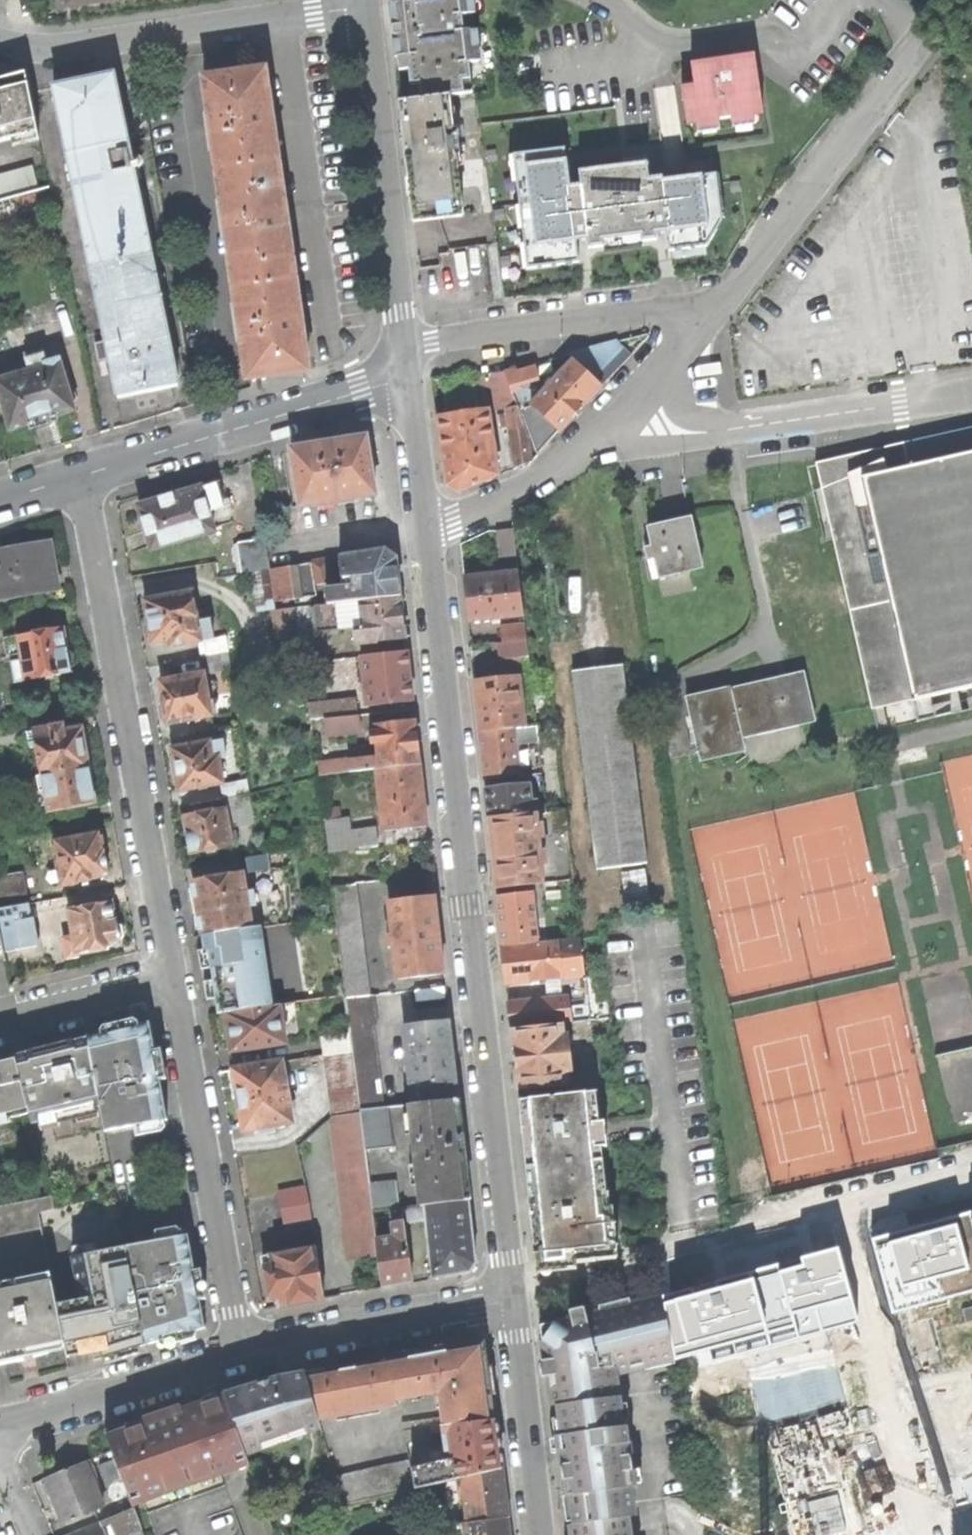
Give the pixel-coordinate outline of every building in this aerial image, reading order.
[(421,100),(449,96),(465,94),(463,80),(472,79),(471,62),(480,61),(478,46),(472,47),(470,29),(465,29),(463,14),(468,14),(467,0),(391,0),(392,6),(400,5),(402,20),(391,21),(394,40),(402,39),(403,47),(404,55),(398,56),(400,70),(409,69),(411,85),(419,85),(421,100)] [(681,89),(686,123),(725,117),(762,112),(755,57),(690,65),(693,87),(681,89)] [(149,393),(179,386),(114,72),(55,86),(118,399),(149,393)] [(264,73),(206,81),(219,172),(276,164),(270,122),(264,73)] [(37,134),(25,75),(0,81),(0,143),(37,134)] [(415,222),(463,216),(454,139),(459,138),(458,125),(452,126),(449,96),(421,100),(401,103),(407,155),(415,222)] [(576,140),(500,149),(512,248),(526,266),(579,262),(577,239),(662,232),(663,243),(712,239),(727,217),(722,169),(656,177),(653,154),(579,163),(576,140)] [(284,215),(276,164),(219,172),(235,288),(293,279),(284,215)] [(0,177),(0,202),(39,192),(32,167),(0,177)] [(301,335),(293,279),(235,288),(248,379),(306,370),(301,335)] [(533,406),(520,411),(530,435),(538,457),(584,407),(629,357),(612,346),(574,355),(574,361),(533,406)] [(74,411),(68,390),(77,387),(70,368),(61,371),(55,350),(25,360),(29,371),(0,380),(0,396),(11,431),(31,425),(33,430),(44,427),(56,423),(54,418),(74,411)] [(527,369),(505,371),(514,394),(519,393),(517,385),(540,378),(537,366),(527,369)] [(508,410),(516,469),(533,462),(530,435),(520,411),(514,394),(505,371),(495,372),(495,389),(496,411),(508,410)] [(474,391),(495,389),(495,372),(472,375),(474,391)] [(450,486),(461,492),(499,476),(489,412),(440,419),(442,433),(445,452),(450,486)] [(358,495),(358,498),(377,496),(368,437),(327,443),(292,448),(301,507),(320,504),(319,501),(358,495)] [(873,707),(971,685),(971,454),(861,479),(859,472),(824,487),(873,707)] [(214,510),(230,505),(227,496),(223,481),(207,486),(214,510)] [(220,529),(214,510),(207,486),(207,485),(180,493),(179,492),(165,496),(165,498),(140,506),(146,527),(153,549),(220,529)] [(320,504),(358,498),(358,495),(319,501),(320,504)] [(655,556),(659,575),(699,566),(689,519),(649,528),(653,546),(645,548),(646,553),(648,558),(655,556)] [(497,531),(500,558),(517,556),(514,529),(497,531)] [(251,571),(270,568),(265,539),(246,542),(251,571)] [(51,589),(47,567),(52,566),(48,544),(6,551),(0,552),(0,598),(51,589)] [(354,586),(344,588),(346,602),(360,600),(401,595),(398,575),(396,558),(385,550),(340,556),(342,576),(353,575),(354,586)] [(330,582),(327,560),(311,562),(315,584),(330,582)] [(315,584),(311,562),(291,565),(296,599),(317,596),(315,584)] [(275,602),(296,599),(291,565),(270,568),(275,602)] [(467,601),(469,623),(524,616),(519,572),(464,578),(467,601)] [(329,604),(346,602),(344,588),(344,586),(327,588),(329,604)] [(199,641),(212,639),(209,620),(196,622),(191,592),(145,601),(149,622),(146,627),(147,632),(148,636),(152,638),(153,643),(170,640),(171,646),(199,641)] [(401,595),(360,600),(363,626),(364,631),(357,631),(354,633),(355,644),(406,638),(403,618),(401,595)] [(363,626),(360,600),(346,602),(329,604),(319,605),(323,631),(363,626)] [(500,629),(502,643),(527,640),(525,626),(500,629)] [(16,682),(72,671),(71,668),(75,663),(73,653),(67,650),(65,639),(63,628),(18,636),(22,660),(12,662),(16,682)] [(470,637),(471,646),(492,644),(490,635),(470,637)] [(226,637),(212,639),(199,641),(201,657),(229,653),(226,637)] [(493,644),(497,674),(530,670),(527,640),(502,643),(493,644)] [(362,656),(368,706),(413,701),(410,677),(407,651),(362,656)] [(231,669),(229,653),(201,657),(204,673),(231,669)] [(334,717),(336,717),(334,702),(329,659),(304,662),(311,720),(334,717)] [(575,672),(601,873),(650,866),(624,666),(575,672)] [(211,716),(204,673),(160,681),(164,705),(167,723),(211,716)] [(742,737),(813,719),(802,673),(731,690),(731,688),(710,693),(688,699),(701,757),(744,748),(742,737)] [(478,708),(480,732),(526,727),(523,709),(529,709),(527,689),(520,690),(519,678),(475,683),(478,708)] [(357,700),(334,702),(336,717),(359,714),(357,700)] [(336,735),(361,732),(359,714),(336,717),(334,717),(336,735)] [(377,744),(379,757),(380,768),(420,764),(417,737),(416,722),(375,726),(376,732),(371,733),(372,744),(377,744)] [(33,730),(33,733),(37,750),(41,775),(43,774),(88,765),(89,765),(84,739),(82,727),(65,731),(63,724),(33,730)] [(483,758),(485,779),(518,775),(514,734),(519,733),(520,739),(527,738),(531,769),(554,766),(550,725),(526,727),(480,732),(483,758)] [(37,750),(33,733),(28,734),(31,751),(37,750)] [(226,756),(223,739),(172,748),(176,772),(179,791),(222,783),(223,783),(219,758),(226,756)] [(378,769),(380,768),(379,757),(349,761),(350,772),(378,769)] [(378,769),(385,831),(427,826),(424,794),(420,764),(380,768),(378,769)] [(88,765),(43,774),(46,789),(50,809),(50,810),(95,802),(92,785),(88,765)] [(40,790),(46,789),(43,774),(41,775),(37,775),(40,790)] [(223,783),(222,783),(225,798),(249,793),(247,779),(223,783)] [(488,804),(490,819),(535,813),(547,812),(546,803),(536,804),(536,801),(530,801),(528,784),(486,789),(488,804)] [(50,809),(46,789),(40,790),(37,791),(41,811),(50,809)] [(223,798),(225,809),(226,808),(230,826),(254,822),(249,793),(225,798),(223,798)] [(233,846),(230,826),(226,808),(225,809),(184,816),(188,835),(191,854),(233,846)] [(495,872),(497,887),(558,880),(556,863),(546,864),(545,850),(539,851),(538,839),(543,838),(541,824),(537,824),(535,813),(490,819),(495,872)] [(353,849),(350,830),(349,818),(327,821),(331,851),(353,849)] [(12,838),(9,822),(0,824),(0,841),(12,838)] [(377,827),(350,830),(353,849),(379,846),(377,827)] [(54,840),(60,870),(62,885),(91,880),(90,878),(109,874),(104,850),(103,850),(100,832),(54,840)] [(268,854),(245,858),(247,872),(270,868),(268,854)] [(632,895),(655,894),(654,868),(631,869),(632,895)] [(51,887),(62,885),(60,870),(49,872),(51,887)] [(28,903),(22,872),(0,876),(0,909),(28,903)] [(246,892),(243,873),(186,882),(189,903),(194,936),(202,935),(252,927),(248,907),(256,906),(253,891),(246,892)] [(333,886),(346,997),(370,994),(357,883),(333,886)] [(501,925),(503,948),(538,944),(532,892),(498,897),(501,925)] [(398,979),(443,974),(439,935),(435,897),(390,902),(394,934),(388,934),(389,947),(395,947),(398,979)] [(69,909),(74,936),(78,953),(105,948),(105,946),(121,943),(120,939),(122,939),(125,935),(123,925),(118,923),(117,919),(115,920),(114,912),(112,902),(69,909)] [(28,903),(0,909),(0,932),(3,948),(4,952),(37,945),(28,903)] [(260,926),(252,927),(202,935),(204,949),(208,948),(211,968),(212,974),(213,980),(215,998),(218,1014),(224,1013),(272,1005),(260,926)] [(78,953),(74,936),(62,938),(65,957),(78,954),(78,953)] [(505,968),(507,983),(585,973),(581,939),(538,944),(503,948),(505,968)] [(200,969),(211,968),(208,948),(204,949),(197,950),(200,969)] [(206,999),(215,998),(213,980),(203,982),(206,999)] [(346,997),(351,1034),(360,1110),(382,1107),(372,1025),(376,1024),(372,994),(370,994),(346,997)] [(509,1005),(512,1029),(562,1023),(579,1021),(592,1020),(588,994),(569,996),(568,999),(509,1005)] [(280,1004),(272,1005),(224,1013),(229,1036),(232,1053),(287,1045),(285,1030),(289,1023),(283,1019),(280,1004)] [(595,1050),(592,1020),(579,1021),(583,1052),(595,1050)] [(161,1080),(155,1049),(150,1022),(87,1037),(88,1042),(101,1109),(105,1134),(168,1121),(161,1080)] [(409,1072),(412,1103),(457,1098),(452,1057),(448,1022),(404,1027),(408,1059),(403,1060),(404,1072),(409,1072)] [(519,1089),(568,1084),(567,1071),(572,1071),(568,1035),(563,1035),(562,1023),(512,1029),(515,1060),(519,1089)] [(332,1113),(360,1110),(351,1034),(322,1037),(332,1113)] [(30,1056),(74,1045),(73,1040),(50,1046),(29,1051),(30,1056)] [(88,1042),(74,1045),(30,1056),(16,1059),(30,1114),(32,1125),(101,1109),(88,1042)] [(162,1048),(155,1049),(161,1080),(168,1079),(165,1063),(162,1048)] [(7,1114),(8,1119),(30,1114),(16,1059),(14,1054),(0,1058),(0,1115),(7,1114)] [(291,1122),(282,1062),(234,1070),(241,1112),(244,1130),(291,1122)] [(537,1265),(577,1260),(577,1253),(618,1249),(613,1205),(603,1206),(596,1146),(607,1144),(605,1120),(594,1121),(590,1091),(526,1099),(528,1115),(521,1116),(522,1125),(523,1133),(529,1133),(537,1196),(530,1197),(531,1206),(531,1214),(538,1214),(540,1226),(533,1227),(537,1265)] [(412,1103),(409,1104),(421,1205),(424,1205),(468,1200),(463,1149),(457,1098),(412,1103)] [(390,1148),(365,1150),(369,1184),(408,1179),(413,1206),(421,1205),(409,1104),(386,1107),(390,1148)] [(360,1110),(365,1150),(390,1148),(386,1107),(382,1107),(360,1110)] [(364,1257),(378,1255),(377,1240),(373,1211),(369,1184),(365,1150),(360,1110),(332,1113),(350,1259),(364,1257)] [(115,1185),(141,1181),(137,1157),(174,1151),(168,1121),(105,1134),(115,1185)] [(403,1207),(413,1206),(408,1179),(369,1184),(373,1211),(387,1209),(403,1207)] [(145,1205),(141,1181),(115,1185),(127,1248),(189,1235),(182,1198),(145,1205)] [(310,1228),(303,1189),(279,1193),(286,1232),(310,1228)] [(52,1195),(20,1202),(26,1230),(42,1227),(39,1213),(55,1210),(52,1195)] [(468,1200),(424,1205),(426,1219),(426,1223),(430,1223),(433,1249),(429,1250),(432,1278),(471,1271),(475,1265),(472,1235),(468,1200)] [(26,1230),(20,1202),(0,1206),(0,1235),(26,1230)] [(426,1219),(424,1205),(421,1205),(413,1206),(403,1207),(405,1222),(426,1219)] [(394,1223),(405,1222),(403,1207),(387,1209),(388,1216),(393,1215),(394,1223)] [(871,1241),(890,1313),(971,1291),(971,1215),(871,1241)] [(413,1281),(405,1222),(394,1223),(395,1238),(377,1240),(378,1255),(382,1286),(398,1284),(413,1281)] [(48,1265),(61,1264),(58,1231),(45,1232),(48,1265)] [(146,1346),(206,1328),(196,1274),(189,1235),(127,1248),(146,1346)] [(75,1257),(106,1252),(103,1246),(96,1240),(85,1239),(77,1244),(73,1249),(75,1257)] [(127,1248),(106,1252),(75,1257),(83,1300),(93,1352),(102,1350),(105,1359),(123,1353),(146,1346),(127,1248)] [(324,1298),(316,1249),(272,1256),(273,1264),(265,1265),(271,1300),(278,1298),(280,1306),(302,1302),(324,1298)] [(778,1266),(663,1298),(674,1354),(675,1358),(708,1348),(712,1361),(859,1321),(838,1249),(801,1259),(803,1267),(780,1273),(778,1266)] [(0,1284),(0,1362),(21,1358),(66,1348),(58,1305),(51,1273),(0,1284)] [(555,1382),(558,1404),(618,1395),(615,1371),(642,1364),(643,1360),(674,1354),(663,1298),(662,1295),(557,1320),(543,1339),(546,1359),(552,1358),(555,1382)] [(68,1358),(93,1352),(83,1300),(58,1305),(66,1348),(68,1358)] [(912,1323),(923,1362),(947,1355),(936,1316),(912,1323)] [(439,1392),(445,1426),(449,1425),(494,1420),(490,1380),(485,1341),(388,1358),(397,1400),(439,1392)] [(95,1362),(105,1359),(102,1350),(93,1352),(95,1362)] [(398,1406),(397,1400),(388,1358),(350,1365),(306,1373),(320,1420),(398,1406)] [(280,1378),(239,1391),(225,1395),(242,1444),(259,1439),(305,1426),(308,1434),(322,1430),(320,1420),(306,1373),(280,1378)] [(225,1395),(208,1400),(214,1418),(232,1471),(249,1465),(242,1444),(225,1395)] [(570,1494),(574,1523),(628,1516),(628,1515),(624,1484),(634,1483),(626,1423),(622,1424),(618,1395),(558,1404),(562,1432),(564,1449),(560,1450),(566,1494),(570,1494)] [(202,1422),(214,1418),(208,1400),(196,1404),(197,1409),(202,1422)] [(202,1422),(197,1409),(182,1413),(180,1408),(164,1413),(191,1486),(232,1471),(214,1418),(202,1422)] [(133,1506),(191,1486),(164,1413),(153,1417),(105,1431),(133,1506)] [(494,1420),(449,1425),(450,1433),(453,1459),(412,1469),(416,1490),(458,1479),(501,1469),(497,1442),(494,1420)] [(261,1446),(308,1434),(305,1426),(259,1439),(261,1446)] [(406,1443),(432,1439),(430,1427),(404,1430),(406,1443)] [(91,1459),(85,1462),(93,1479),(98,1477),(91,1459)] [(414,1490),(416,1490),(412,1469),(410,1461),(336,1477),(344,1506),(414,1490)] [(93,1479),(85,1462),(45,1479),(55,1501),(57,1507),(64,1523),(104,1506),(93,1479)] [(110,1463),(100,1468),(118,1501),(127,1496),(110,1463)] [(458,1479),(464,1524),(507,1517),(503,1491),(501,1469),(458,1479)] [(49,1503),(55,1501),(45,1479),(40,1481),(49,1503)] [(196,1497),(210,1534),(243,1534),(226,1486),(196,1497)] [(196,1497),(147,1515),(155,1534),(210,1534),(196,1497)] [(69,1534),(122,1534),(142,1527),(134,1508),(69,1534)] [(628,1516),(574,1523),(570,1524),(571,1534),(630,1534),(628,1516)] [(427,1534),(509,1534),(507,1517),(464,1524),(425,1529),(427,1534)]
